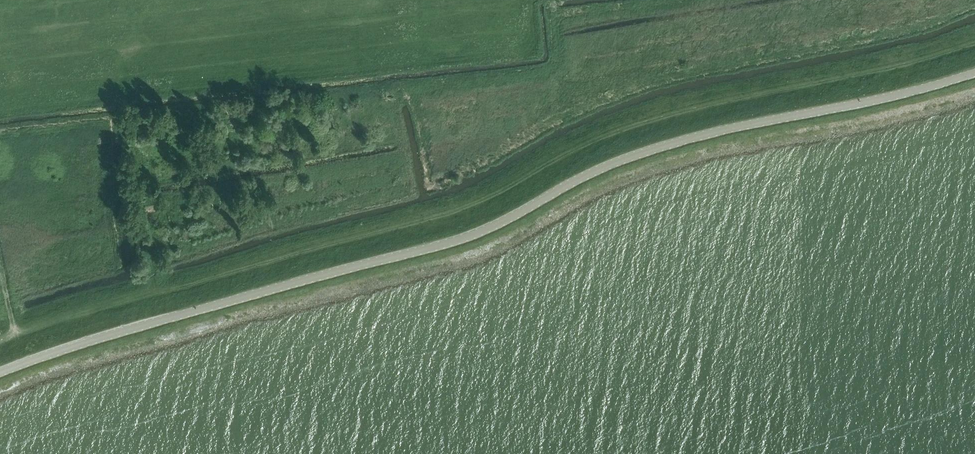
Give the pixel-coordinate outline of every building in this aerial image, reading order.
[(733,120),(740,123),(743,115),(736,113),(733,120)] [(575,153),(582,167),(595,160),(588,147),(575,153)]
